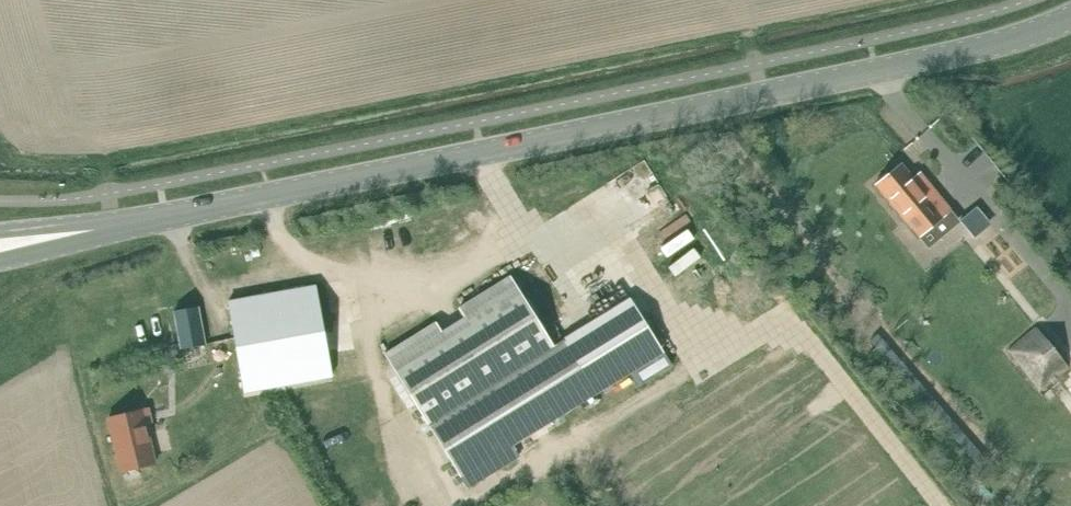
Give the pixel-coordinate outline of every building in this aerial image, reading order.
[(901,163),(875,184),(907,223),(919,237),(951,211),(926,180),(919,186),(901,163)] [(436,322),(384,354),(460,477),(529,435),(496,383),(555,347),(510,276),(459,308),(465,317),(442,331),(436,322)] [(262,296),(228,302),(244,392),(278,386),(330,377),(314,286),(262,296)] [(496,383),(529,435),(666,351),(632,299),(555,347),(496,383)] [(198,306),(175,310),(182,351),(185,365),(208,360),(198,306)] [(1035,327),(1006,351),(1039,392),(1069,368),(1035,327)] [(148,408),(108,418),(121,471),(155,462),(142,411),(149,409),(148,408)] [(513,445),(461,477),(468,488),(520,456),(513,445)]
